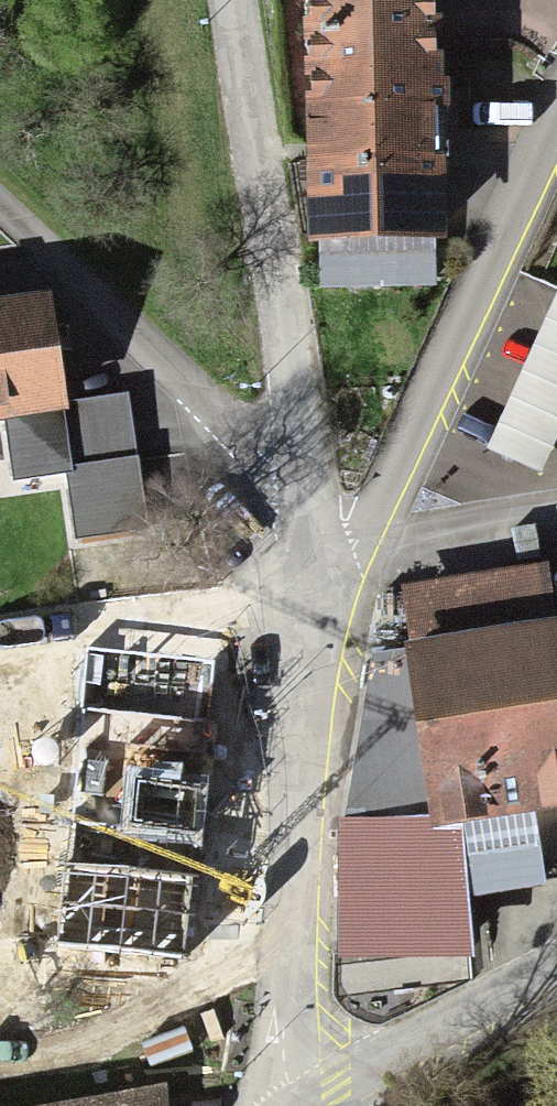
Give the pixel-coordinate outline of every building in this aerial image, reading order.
[(299,245),(431,239),(420,0),(287,0),(299,245)] [(0,314),(0,418),(41,413),(28,310),(0,314)] [(392,594),(428,822),(556,802),(556,714),(535,572),(392,594)] [(45,962),(175,970),(188,757),(54,749),(52,781),(10,778),(4,867),(51,870),(45,962)] [(440,825),(327,833),(336,962),(450,954),(440,825)]
